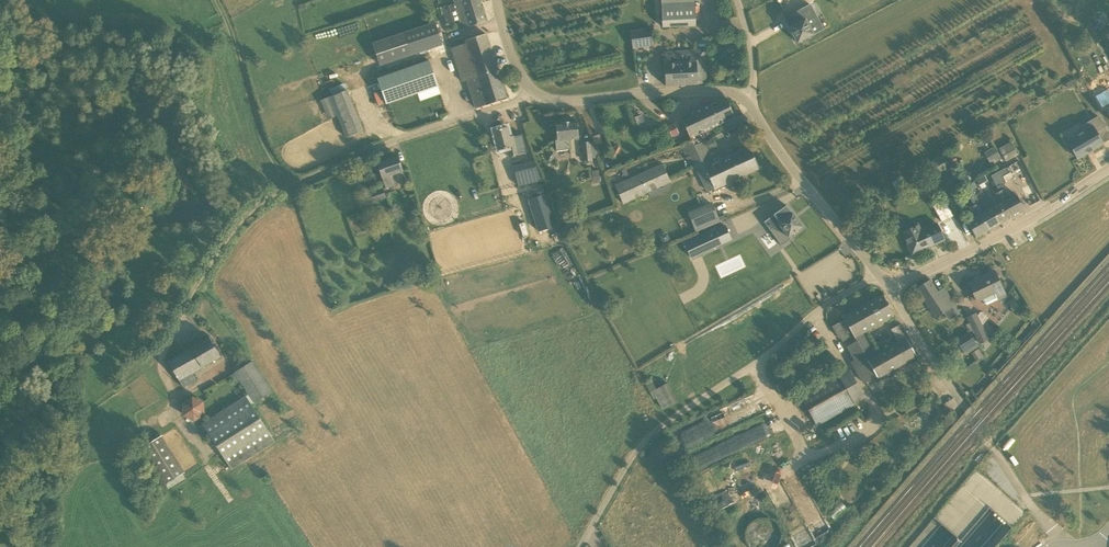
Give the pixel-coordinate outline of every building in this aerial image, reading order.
[(455,3),(463,29),(470,26),(470,27),(486,22),(480,4),(472,6),(470,0),(463,0),(455,3)] [(695,3),(662,4),(663,27),(696,25),(695,3)] [(807,21),(816,16),(810,4),(801,10),(800,9),(784,18),(789,28),(798,43),(814,35),(807,21)] [(1105,11),(1092,17),(1108,50),(1108,19),(1105,11)] [(388,39),(372,43),(379,65),(395,60),(442,44),(435,23),(388,39)] [(631,32),(633,48),(653,45),(651,29),(631,32)] [(507,99),(493,57),(486,34),(466,40),(467,43),(451,48),(462,82),(469,80),(474,95),(472,96),(476,108),(487,105),(507,99)] [(666,86),(706,84),(704,50),(664,53),(666,86)] [(386,104),(397,100),(438,86),(430,61),(378,79),(386,104)] [(364,131),(350,82),(331,88),(333,96),(322,99),(328,118),(339,115),(346,137),(364,131)] [(712,138),(712,137),(708,130),(735,117),(725,98),(681,118),(690,138),(691,141),(694,147),(704,141),(712,138)] [(644,115),(636,117),(639,129),(647,127),(644,115)] [(1097,133),(1105,128),(1098,116),(1080,127),(1084,132),(1068,141),(1068,143),(1066,145),(1071,153),(1073,152),(1077,158),(1103,144),(1097,133)] [(570,140),(579,139),(577,121),(556,124),(558,140),(555,140),(557,151),(571,149),(570,140)] [(668,126),(672,136),(679,133),(674,123),(668,126)] [(494,131),(499,150),(501,158),(508,156),(509,157),(518,154),(513,137),(510,137),(507,128),(494,131)] [(591,135),(593,140),(600,137),(598,132),(591,135)] [(714,161),(704,141),(694,147),(691,141),(681,146),(692,167),(702,162),(704,166),(714,161)] [(1006,162),(1019,154),(1012,141),(999,148),(1006,162)] [(595,143),(591,143),(591,142),(583,143),(584,161),(593,160),(592,158),(598,157),(597,151),(596,151),(596,146),(595,147),(595,143)] [(727,158),(737,179),(760,168),(749,147),(727,158)] [(377,163),(386,188),(396,185),(392,175),(403,171),(398,155),(377,163)] [(942,155),(928,164),(934,174),(948,165),(942,155)] [(707,173),(700,175),(708,192),(715,189),(737,179),(727,158),(705,168),(707,173)] [(533,182),(542,180),(537,170),(534,162),(531,163),(514,167),(519,186),(533,182)] [(670,182),(662,164),(615,186),(624,203),(670,182)] [(1017,194),(1011,198),(1006,187),(1003,189),(1005,183),(1006,182),(1003,176),(1009,173),(1006,167),(991,176),(993,181),(997,188),(999,192),(1013,217),(1025,210),(1017,194)] [(985,182),(987,181),(984,175),(976,180),(979,185),(985,182)] [(900,178),(892,183),(897,192),(906,187),(900,178)] [(987,199),(979,202),(969,183),(964,186),(974,205),(989,230),(1000,224),(992,208),(987,199)] [(531,196),(546,193),(544,186),(530,188),(531,196)] [(369,204),(386,198),(382,188),(365,194),(369,204)] [(992,208),(1000,224),(1013,217),(999,192),(989,197),(992,204),(994,202),(996,206),(992,208)] [(546,194),(529,200),(539,231),(556,226),(546,194)] [(955,211),(964,206),(958,194),(948,200),(955,211)] [(943,216),(951,212),(944,198),(935,203),(943,216)] [(724,206),(715,210),(713,205),(689,215),(695,231),(728,217),(726,211),(724,206)] [(792,213),(787,205),(764,222),(782,246),(791,239),(789,237),(803,227),(792,213)] [(976,237),(989,230),(974,205),(970,208),(975,217),(967,222),(976,237)] [(522,233),(530,231),(524,211),(516,213),(522,233)] [(945,240),(938,225),(937,224),(915,234),(912,228),(902,233),(912,254),(945,240)] [(713,231),(685,244),(691,258),(720,245),(713,231)] [(994,293),(997,300),(1006,295),(994,271),(968,283),(977,301),(994,293)] [(937,318),(956,305),(948,294),(942,299),(930,280),(917,287),(937,318)] [(894,316),(883,295),(843,317),(844,320),(845,320),(851,331),(851,332),(855,338),(865,332),(894,316)] [(980,343),(986,341),(974,315),(968,318),(980,343)] [(877,354),(866,335),(865,332),(855,338),(856,341),(847,346),(860,369),(869,363),(877,378),(887,373),(877,354)] [(968,340),(959,345),(965,355),(978,347),(969,332),(964,334),(968,340)] [(210,338),(185,352),(168,361),(179,381),(183,387),(196,380),(193,373),(202,368),(202,367),(221,356),(210,338)] [(916,357),(917,356),(907,338),(898,343),(897,344),(907,362),(916,357)] [(897,367),(907,362),(897,344),(887,349),(897,367)] [(887,373),(897,367),(887,349),(877,354),(887,373)] [(976,361),(983,357),(978,349),(971,353),(976,361)] [(255,403),(271,392),(252,362),(236,372),(255,403)] [(800,395),(817,425),(865,397),(849,368),(838,374),(800,395)] [(788,375),(796,388),(807,382),(800,369),(788,375)] [(197,421),(207,403),(190,394),(180,412),(197,421)] [(203,422),(231,468),(275,441),(246,395),(203,422)] [(777,426),(782,423),(778,411),(772,414),(777,426)] [(776,441),(789,436),(787,431),(774,435),(776,441)] [(186,478),(183,474),(160,437),(141,448),(164,485),(165,485),(168,489),(186,478)] [(1016,522),(1024,513),(1010,501),(1002,494),(997,489),(989,482),(976,471),(934,518),(948,529),(956,537),(956,541),(961,541),(990,508),(998,515),(1012,528),(1016,522)] [(794,546),(802,546),(814,542),(806,523),(802,525),(798,516),(789,493),(785,495),(786,499),(776,502),(794,546)]
